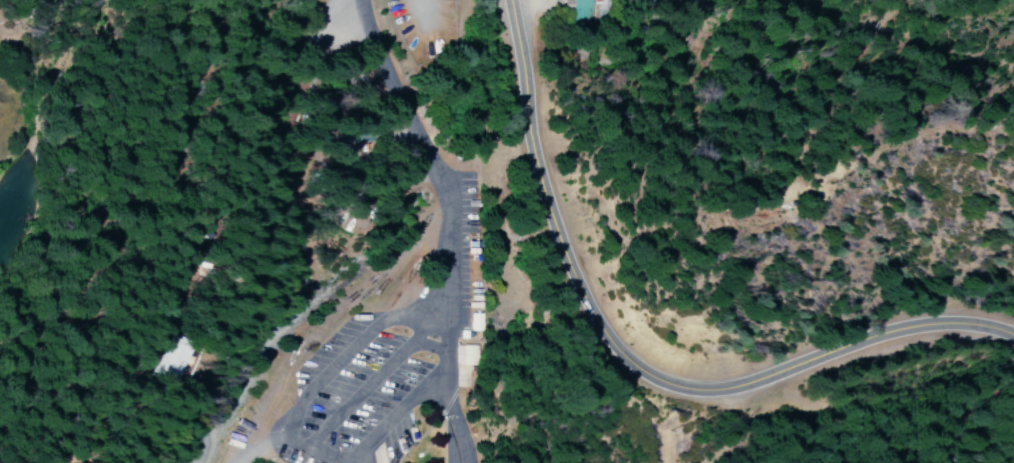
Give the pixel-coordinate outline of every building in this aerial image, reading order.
[(572,22),(594,23),(594,0),(573,0),(572,22)] [(161,372),(179,380),(193,345),(175,338),(161,372)] [(458,366),(479,366),(479,346),(459,346),(458,366)]
